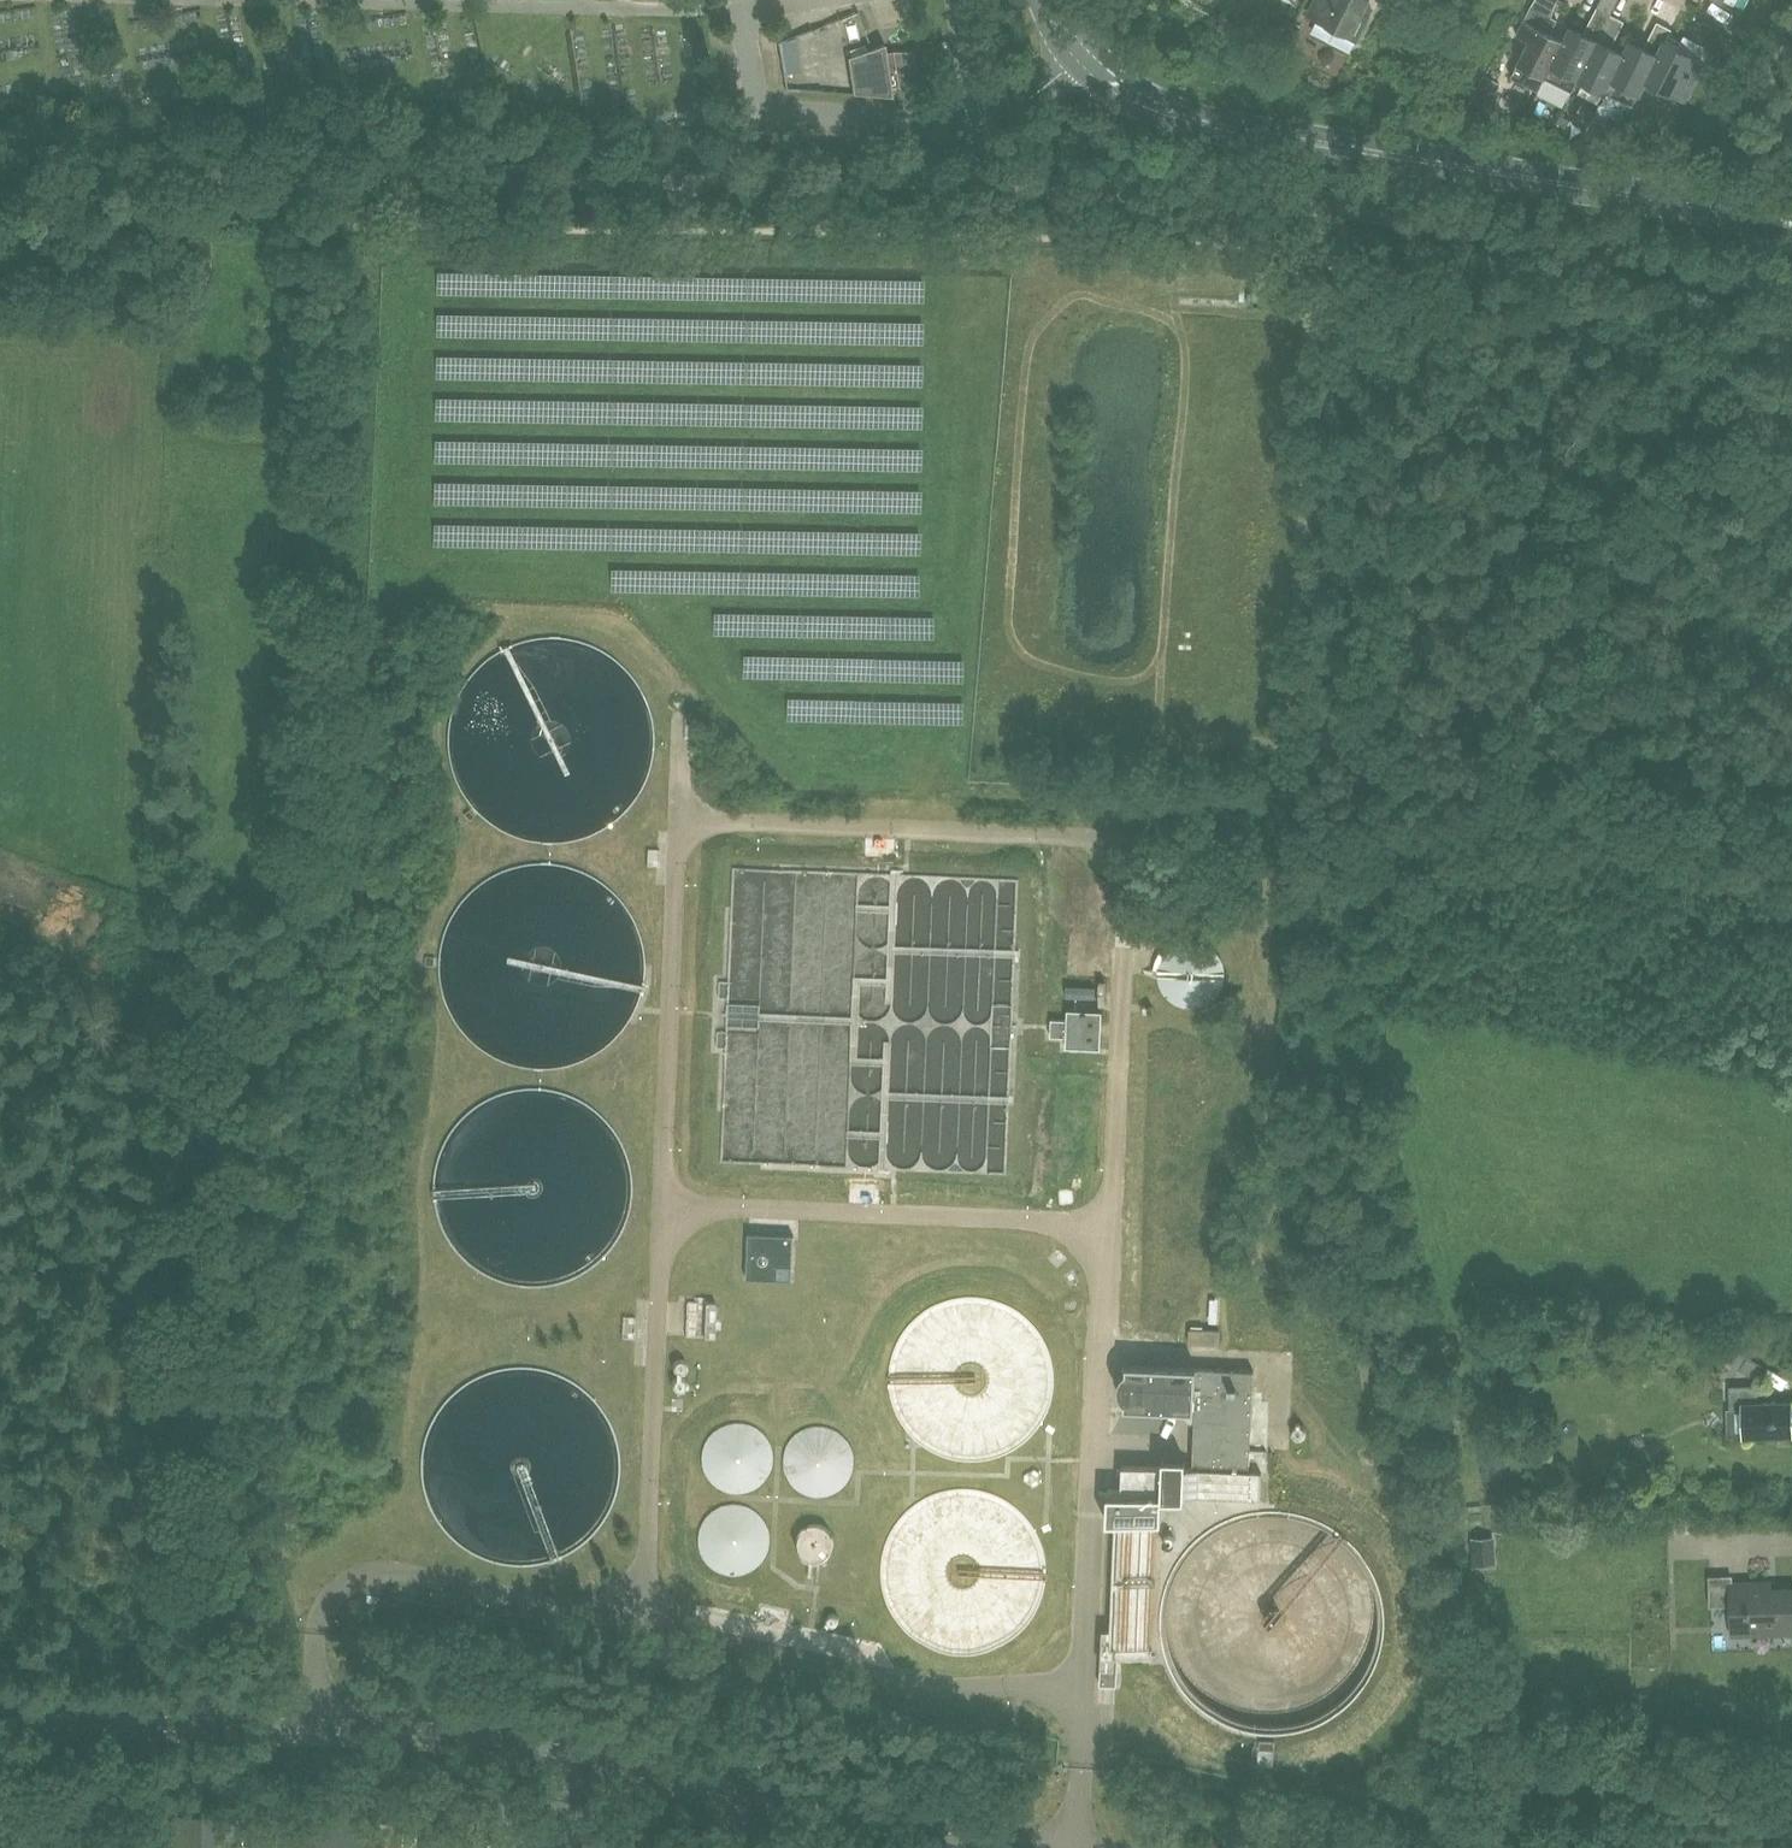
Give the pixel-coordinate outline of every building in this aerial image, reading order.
[(1309,14),(1318,18),(1316,21),(1357,43),(1370,16),(1362,12),(1367,3),(1361,0),(1316,0),(1309,14)] [(1564,40),(1562,39),(1550,33),(1556,20),(1530,7),(1516,35),(1528,41),(1510,77),(1539,91),(1545,79),(1544,78),(1564,40)] [(1578,79),(1610,14),(1596,8),(1593,14),(1583,33),(1569,26),(1562,39),(1564,40),(1544,78),(1545,79),(1572,92),(1579,80),(1578,79)] [(1624,54),(1623,53),(1611,47),(1623,21),(1610,14),(1578,79),(1579,80),(1606,93),(1612,80),(1611,80),(1624,54)] [(1232,36),(1238,24),(1223,17),(1217,28),(1232,36)] [(1664,42),(1668,35),(1671,29),(1657,21),(1644,47),(1630,40),(1623,53),(1624,54),(1611,80),(1612,80),(1639,93),(1645,81),(1645,80),(1664,42)] [(1294,47),(1301,33),(1290,27),(1283,41),(1294,47)] [(1685,100),(1710,48),(1692,39),(1690,45),(1681,41),(1668,35),(1664,42),(1645,80),(1645,81),(1685,100)] [(898,86),(918,78),(914,50),(893,49),(893,50),(886,51),(885,43),(849,56),(854,93),(893,95),(892,86),(898,85),(898,86)] [(1493,98),(1500,84),(1484,76),(1477,90),(1493,98)] [(1206,978),(1206,944),(1164,944),(1165,1004),(1220,1003),(1220,978),(1206,978)] [(1102,1011),(1067,1009),(1067,1019),(1051,1019),(1050,1036),(1066,1037),(1066,1047),(1101,1048),(1102,1011)] [(792,1280),(794,1235),(748,1233),(746,1278),(792,1280)] [(694,1336),(722,1334),(719,1301),(691,1303),(694,1336)] [(1219,1330),(1190,1328),(1189,1342),(1219,1344),(1219,1330)] [(1753,1377),(1761,1364),(1748,1356),(1740,1369),(1753,1377)] [(1254,1370),(1126,1364),(1124,1408),(1195,1411),(1192,1469),(1122,1466),(1121,1489),(1108,1489),(1106,1523),(1122,1523),(1117,1647),(1102,1646),(1100,1684),(1117,1685),(1118,1657),(1152,1659),(1152,1648),(1150,1648),(1155,1525),(1161,1525),(1162,1502),(1184,1503),(1184,1500),(1261,1503),(1262,1472),(1249,1471),(1254,1370)] [(1743,1435),(1791,1433),(1790,1400),(1757,1401),(1757,1384),(1728,1386),(1729,1403),(1742,1403),(1743,1435)] [(1491,1538),(1472,1539),(1473,1553),(1492,1552),(1491,1538)] [(1791,1632),(1791,1587),(1765,1588),(1764,1580),(1731,1582),(1732,1626),(1753,1626),(1754,1634),(1791,1632)]
